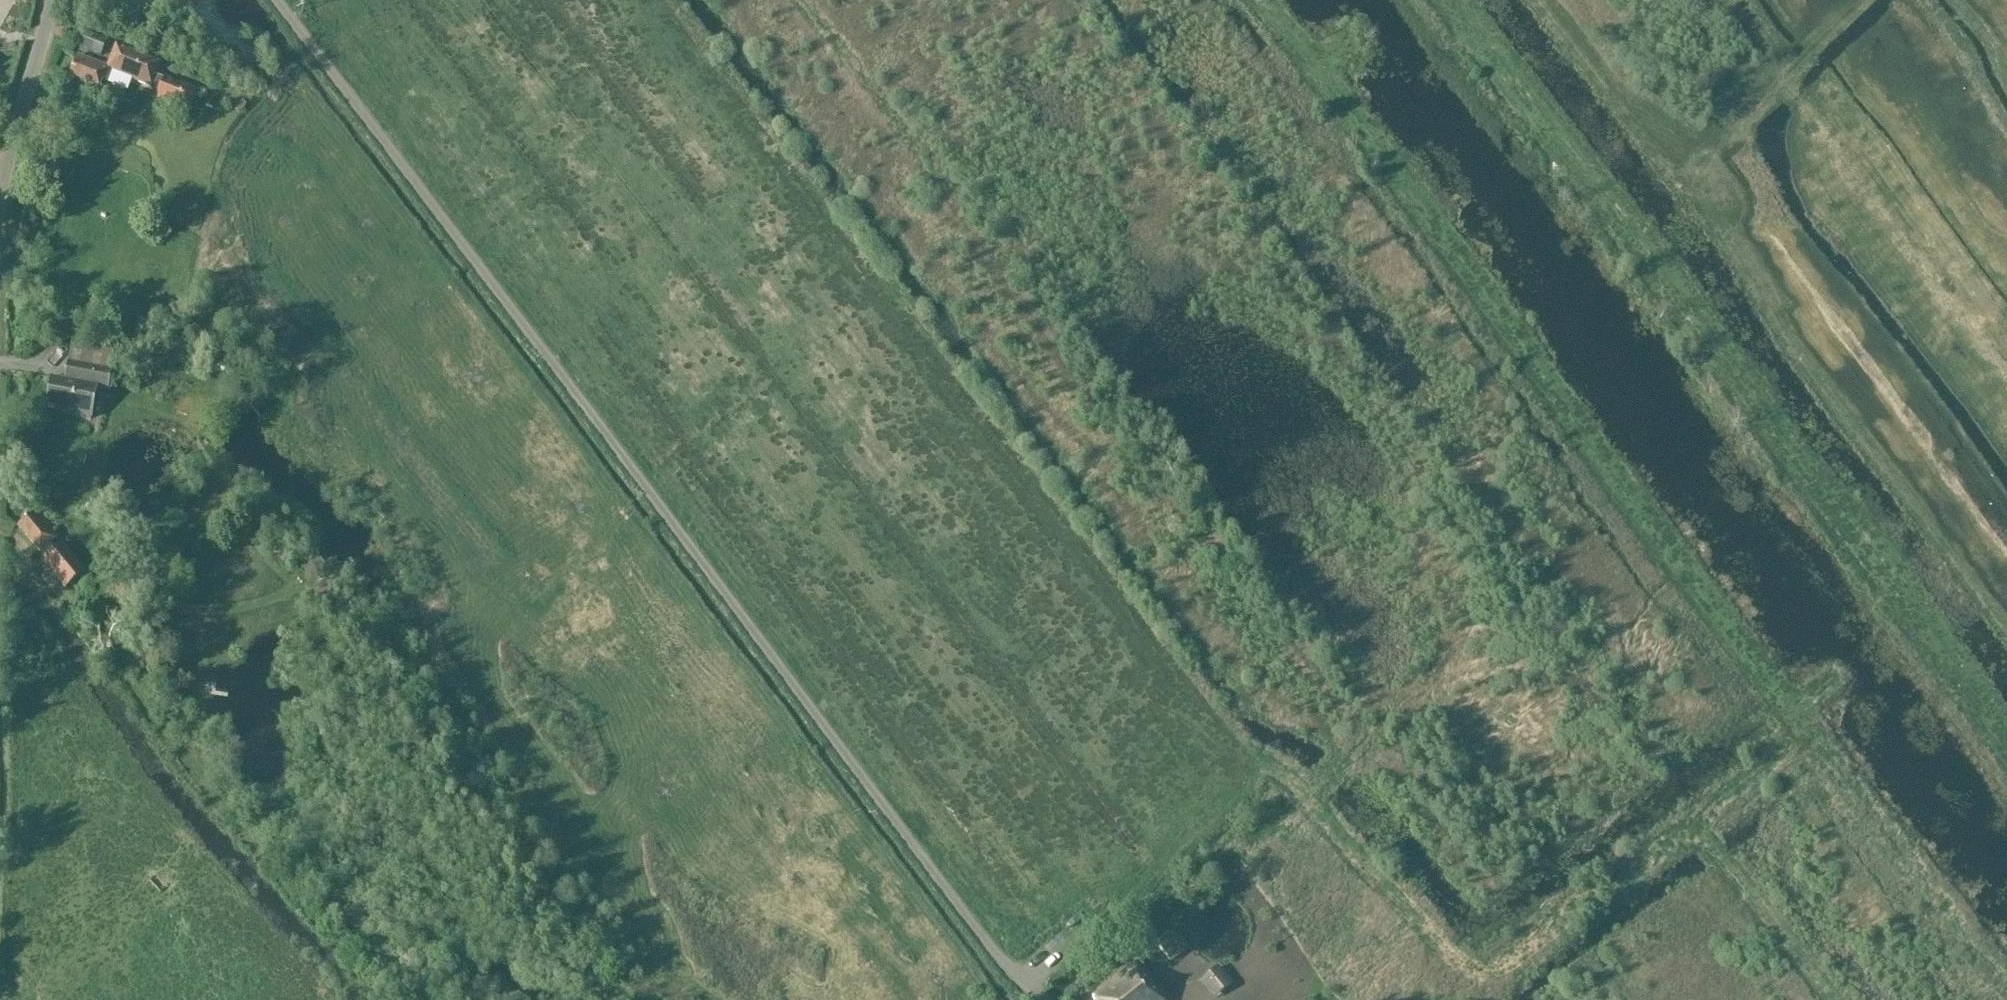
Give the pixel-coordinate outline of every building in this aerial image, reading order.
[(108,41),(87,33),(80,49),(102,57),(108,41)] [(152,89),(156,78),(161,64),(116,46),(107,68),(78,57),(70,77),(99,89),(102,81),(108,84),(112,73),(152,89)] [(162,80),(156,78),(152,89),(158,91),(154,100),(187,113),(196,91),(163,78),(162,80)] [(64,381),(52,379),(45,410),(92,420),(98,389),(108,391),(111,373),(67,365),(64,381)] [(38,513),(21,526),(40,550),(41,549),(48,556),(43,560),(66,588),(85,573),(62,545),(55,550),(49,543),(56,537),(38,513)] [(1176,934),(1159,948),(1172,963),(1189,949),(1176,934)] [(1134,964),(1091,998),(1092,999),(1163,999),(1134,964)] [(1200,983),(1211,996),(1229,981),(1218,968),(1200,983)]
